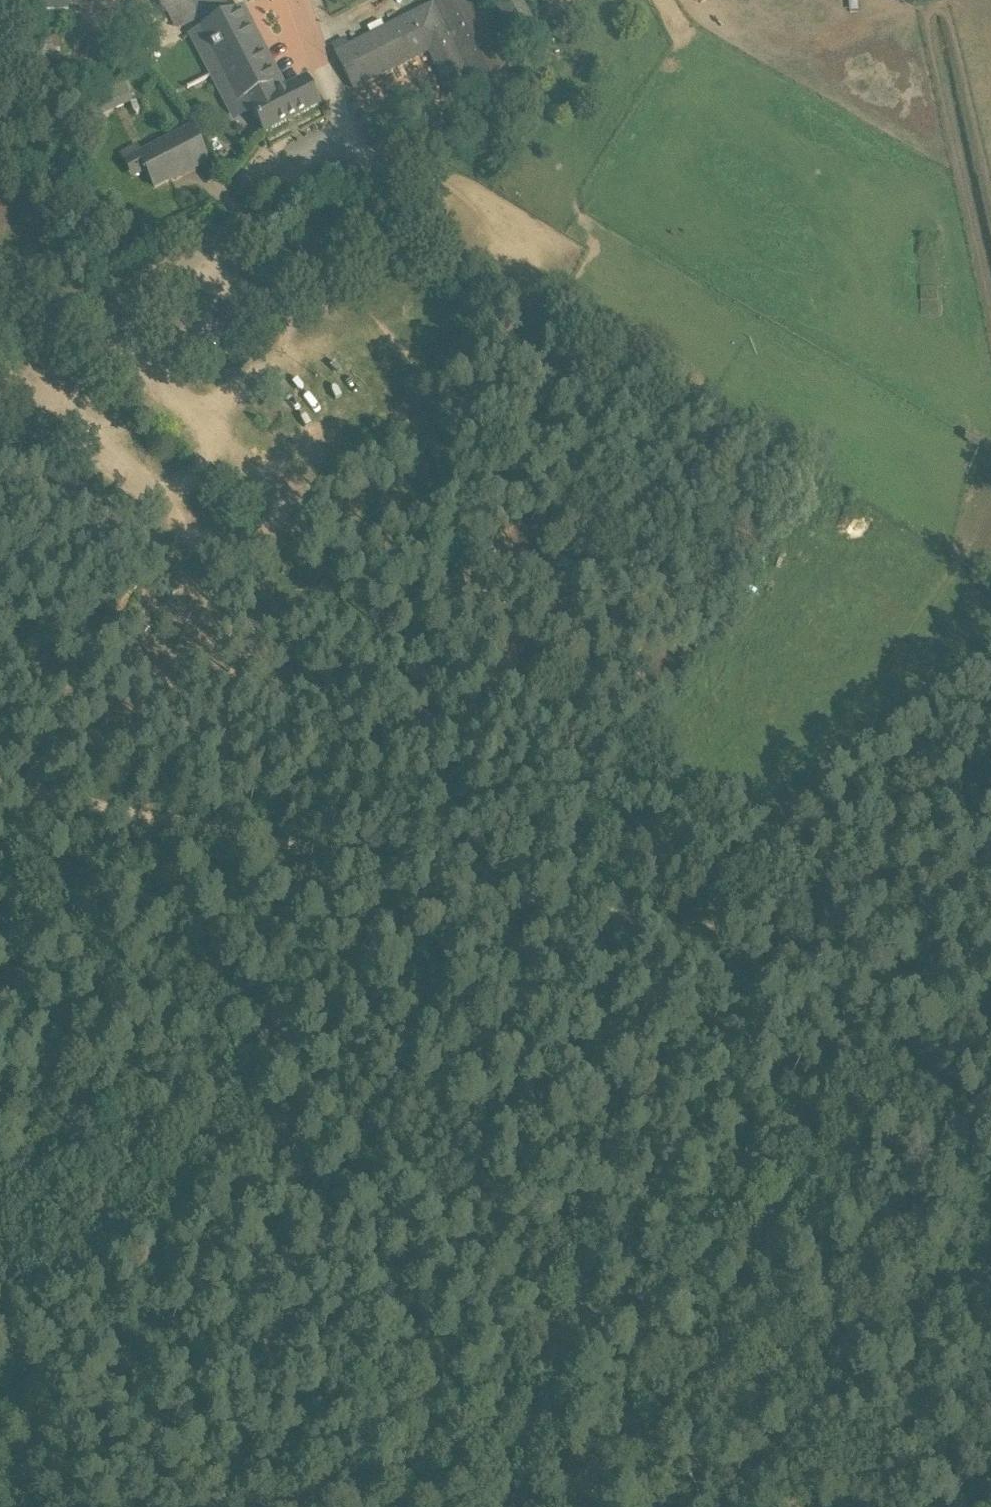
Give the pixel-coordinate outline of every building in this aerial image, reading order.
[(73,13),(73,0),(41,0),(41,13),(73,13)] [(163,13),(190,0),(157,0),(163,13)] [(431,4),(349,46),(335,53),(354,89),(428,51),(451,95),(505,67),(470,0),(438,0),(431,4)] [(498,4),(508,22),(526,12),(519,0),(506,0),(498,4)] [(233,12),(198,30),(236,106),(271,87),(233,12)] [(349,46),(345,37),(331,45),(335,53),(349,46)] [(318,106),(305,79),(274,94),(271,87),(236,106),(242,118),(253,112),(264,134),(318,106)] [(82,102),(85,108),(88,115),(109,105),(102,92),(82,102)] [(191,125),(136,153),(154,190),(172,181),(173,182),(211,163),(191,125)] [(987,649),(990,644),(990,636),(982,629),(974,639),(987,649)]
